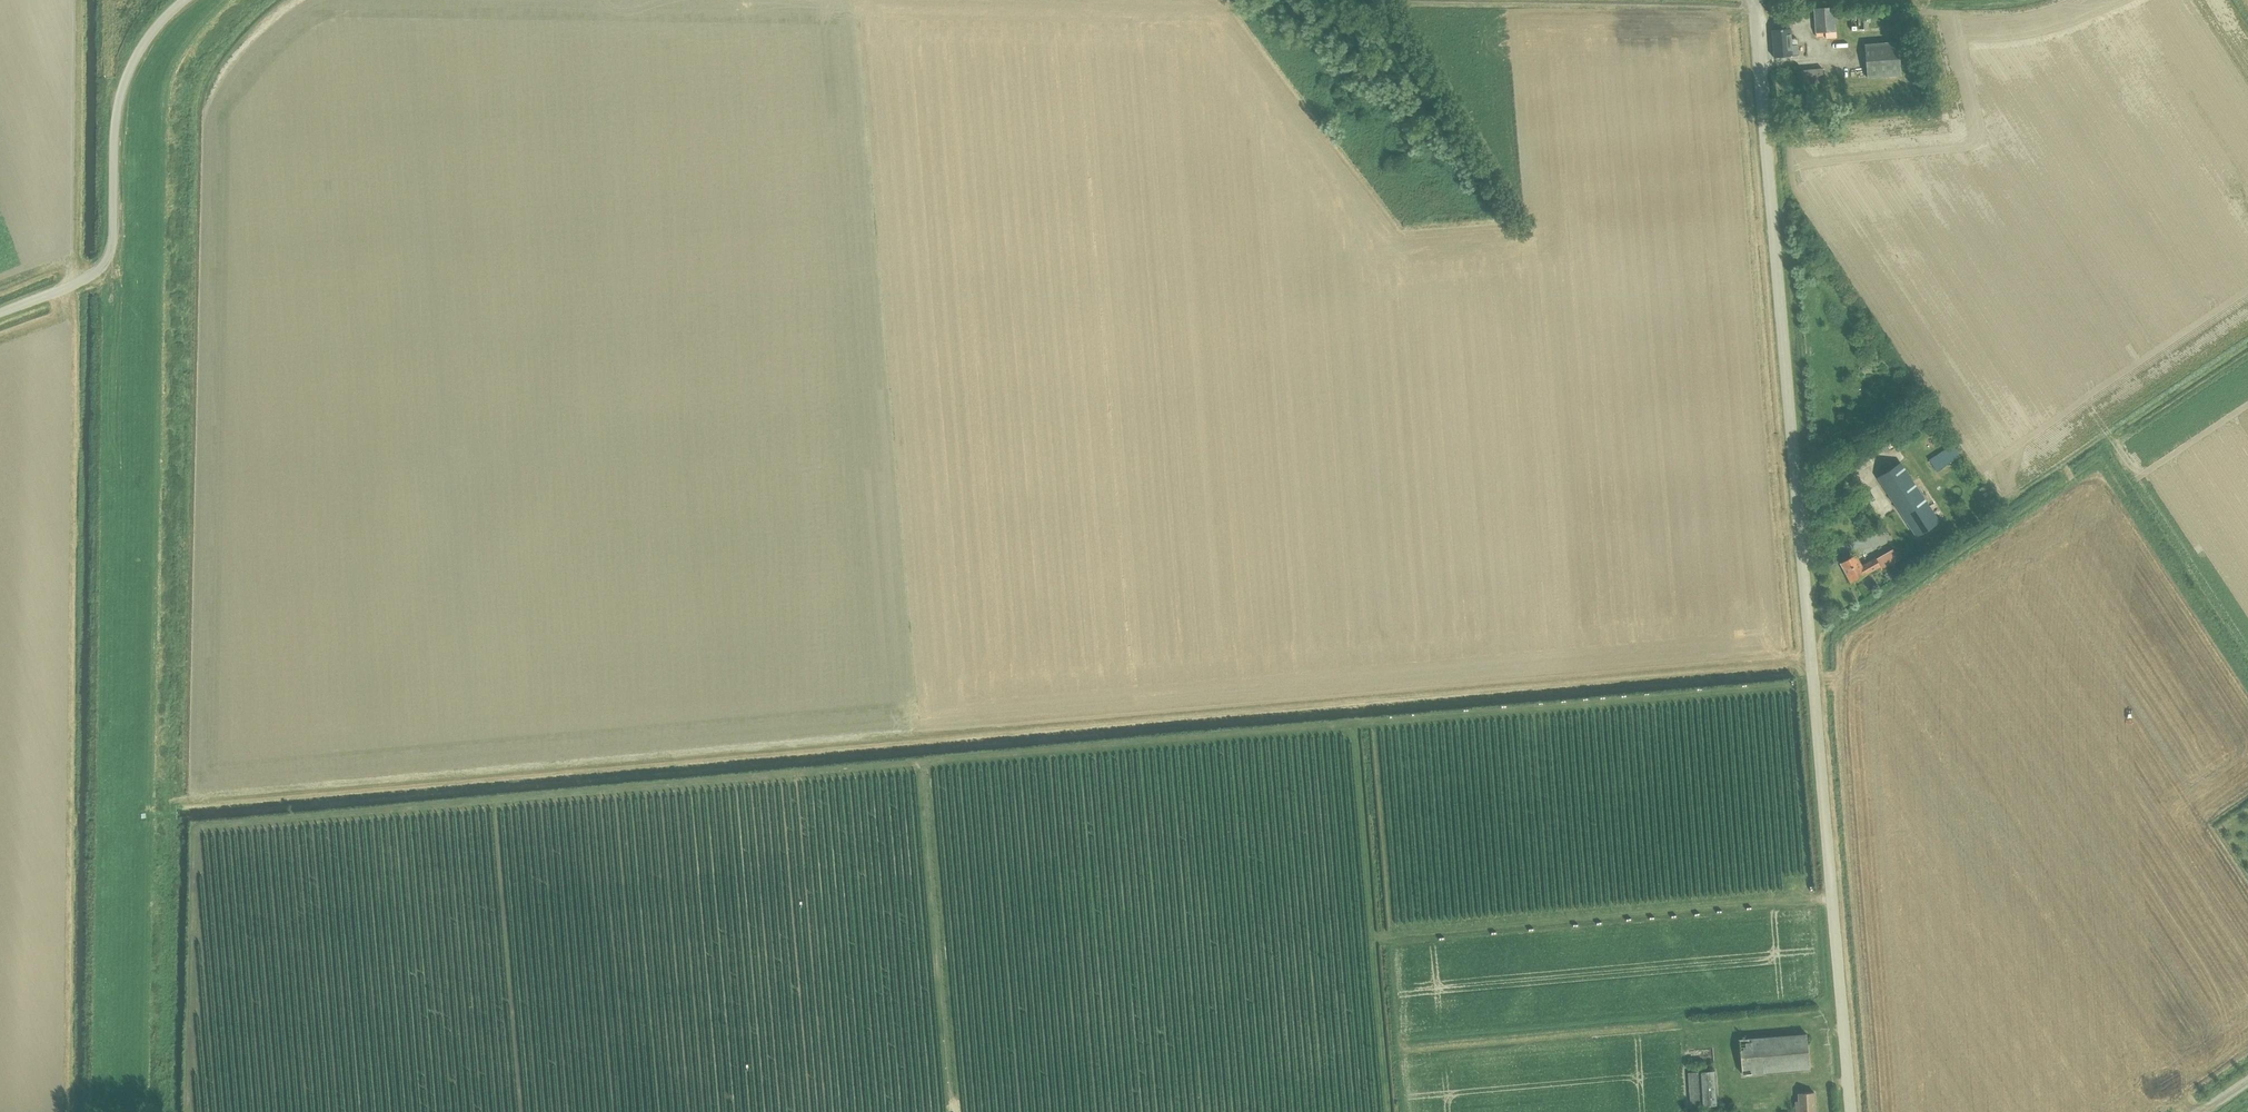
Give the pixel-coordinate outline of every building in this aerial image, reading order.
[(1826,38),(1837,37),(1834,7),(1814,8),(1816,36),(1823,36),(1823,32),(1826,32),(1826,38)] [(1790,29),(1772,30),(1774,57),(1798,55),(1797,45),(1792,46),(1790,29)] [(1868,78),(1901,75),(1898,42),(1865,44),(1868,78)] [(1802,84),(1824,82),(1822,68),(1801,70),(1802,84)] [(1953,444),(1929,460),(1937,471),(1960,456),(1953,444)] [(1900,462),(1878,477),(1917,537),(1931,527),(1939,522),(1931,509),(1913,482),(1900,462)] [(1928,465),(1925,468),(1929,475),(1933,472),(1928,465)] [(1882,570),(1899,560),(1893,549),(1876,558),(1875,557),(1862,565),(1856,554),(1840,563),(1851,583),(1880,567),(1882,570)] [(1924,552),(1911,560),(1914,564),(1927,556),(1924,552)] [(1765,1072),(1810,1068),(1807,1034),(1762,1038),(1762,1037),(1739,1039),(1742,1074),(1765,1072)] [(1691,1106),(1718,1104),(1715,1071),(1689,1072),(1691,1106)] [(1814,1092),(1799,1093),(1799,1101),(1796,1101),(1796,1111),(1815,1111),(1814,1092)]
